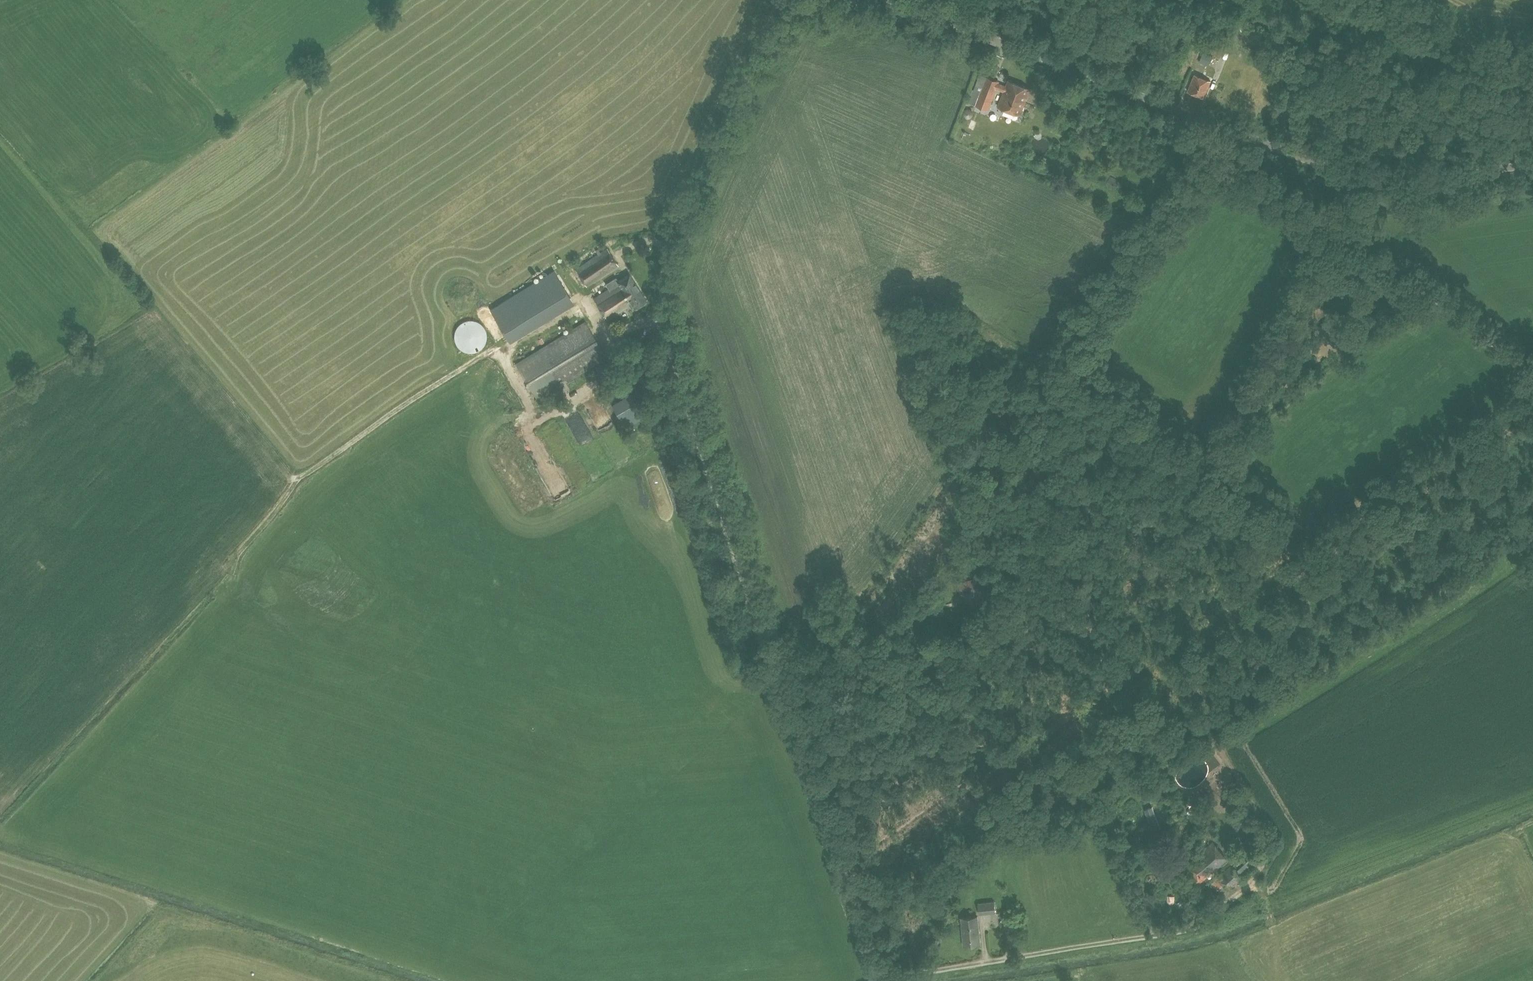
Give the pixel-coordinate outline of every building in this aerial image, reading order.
[(1205,49),(1221,55),(1224,48),(1208,42),(1205,49)] [(1199,62),(1209,66),(1213,56),(1203,52),(1199,62)] [(1188,90),(1204,97),(1211,80),(1194,74),(1188,90)] [(998,106),(1020,115),(1031,88),(1008,80),(1006,85),(986,77),(975,105),(988,110),(996,89),(1004,92),(998,106)] [(968,118),(969,118),(970,118),(971,117),(972,117),(972,116),(972,115),(973,115),(973,114),(973,113),(972,113),(972,112),(972,111),(971,111),(971,110),(970,110),(969,110),(969,109),(968,109),(967,110),(966,110),(965,110),(965,111),(964,112),(964,113),(964,114),(964,115),(964,116),(965,116),(965,117),(966,117),(966,118),(967,118),(968,118)] [(1004,112),(1003,113),(1009,114),(1007,120),(1018,123),(1020,115),(1004,112)] [(1113,186),(1110,190),(1118,196),(1121,192),(1113,186)] [(575,267),(587,286),(619,265),(607,247),(575,267)] [(550,272),(490,309),(506,335),(569,296),(554,270),(550,272)] [(594,298),(608,320),(631,305),(632,306),(633,305),(634,307),(647,299),(630,273),(618,280),(616,277),(606,283),(609,288),(594,298)] [(455,333),(455,334),(455,336),(455,337),(455,338),(455,340),(455,341),(456,342),(457,344),(457,345),(458,346),(459,347),(460,348),(461,349),(463,350),(464,351),(465,351),(466,352),(468,352),(469,352),(471,352),(472,352),(474,352),(475,352),(476,351),(478,351),(479,350),(480,349),(481,349),(482,348),(483,347),(484,345),(485,344),(486,343),(486,342),(487,340),(487,339),(487,338),(487,336),(487,335),(487,333),(487,332),(486,331),(486,329),(485,328),(485,327),(484,326),(483,324),(482,324),(481,323),(479,322),(478,321),(477,321),(475,320),(474,320),(473,320),(471,319),(470,320),(468,320),(467,320),(466,320),(464,321),(463,322),(462,322),(461,323),(460,324),(459,325),(458,326),(457,327),(456,329),(456,330),(455,331),(455,333)] [(515,362),(538,399),(544,396),(608,357),(585,320),(515,362)] [(594,366),(599,373),(605,368),(601,363),(594,366)] [(611,403),(626,428),(652,412),(638,388),(611,403)] [(1195,877),(1199,882),(1228,858),(1213,841),(1186,864),(1196,876),(1195,877)] [(1239,866),(1243,874),(1253,870),(1249,861),(1239,866)] [(1217,876),(1228,889),(1242,877),(1231,864),(1217,876)] [(1211,882),(1217,888),(1221,884),(1216,878),(1211,882)] [(978,902),(979,914),(996,912),(995,900),(978,902)] [(961,917),(964,945),(980,943),(978,916),(961,917)]
